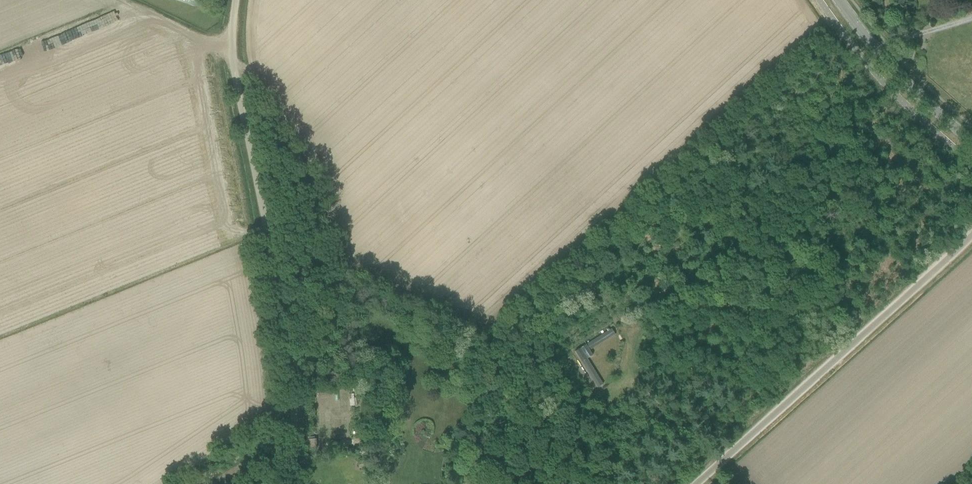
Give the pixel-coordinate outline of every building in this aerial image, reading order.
[(577,352),(598,388),(604,384),(588,359),(593,355),(591,350),(616,334),(612,329),(577,352)]
